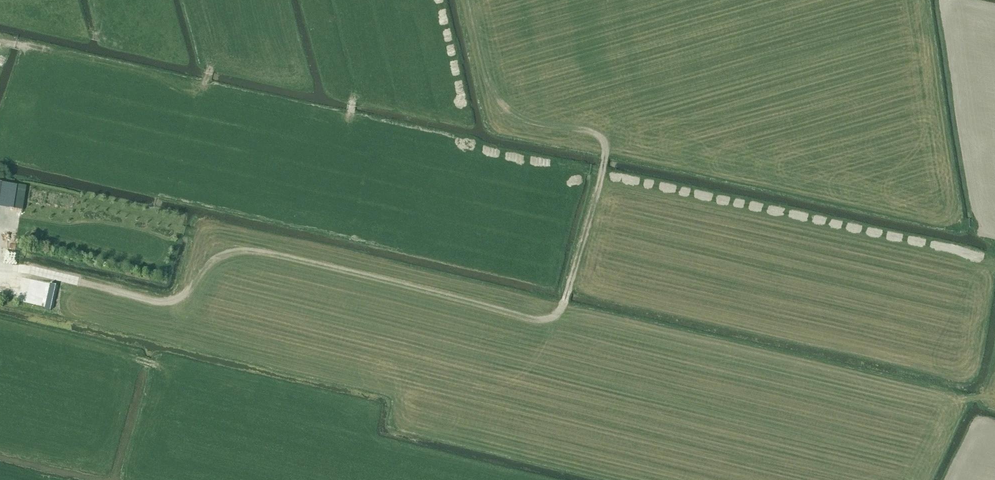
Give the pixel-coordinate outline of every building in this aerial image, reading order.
[(13,207),(24,208),(27,183),(15,182),(13,207)]
